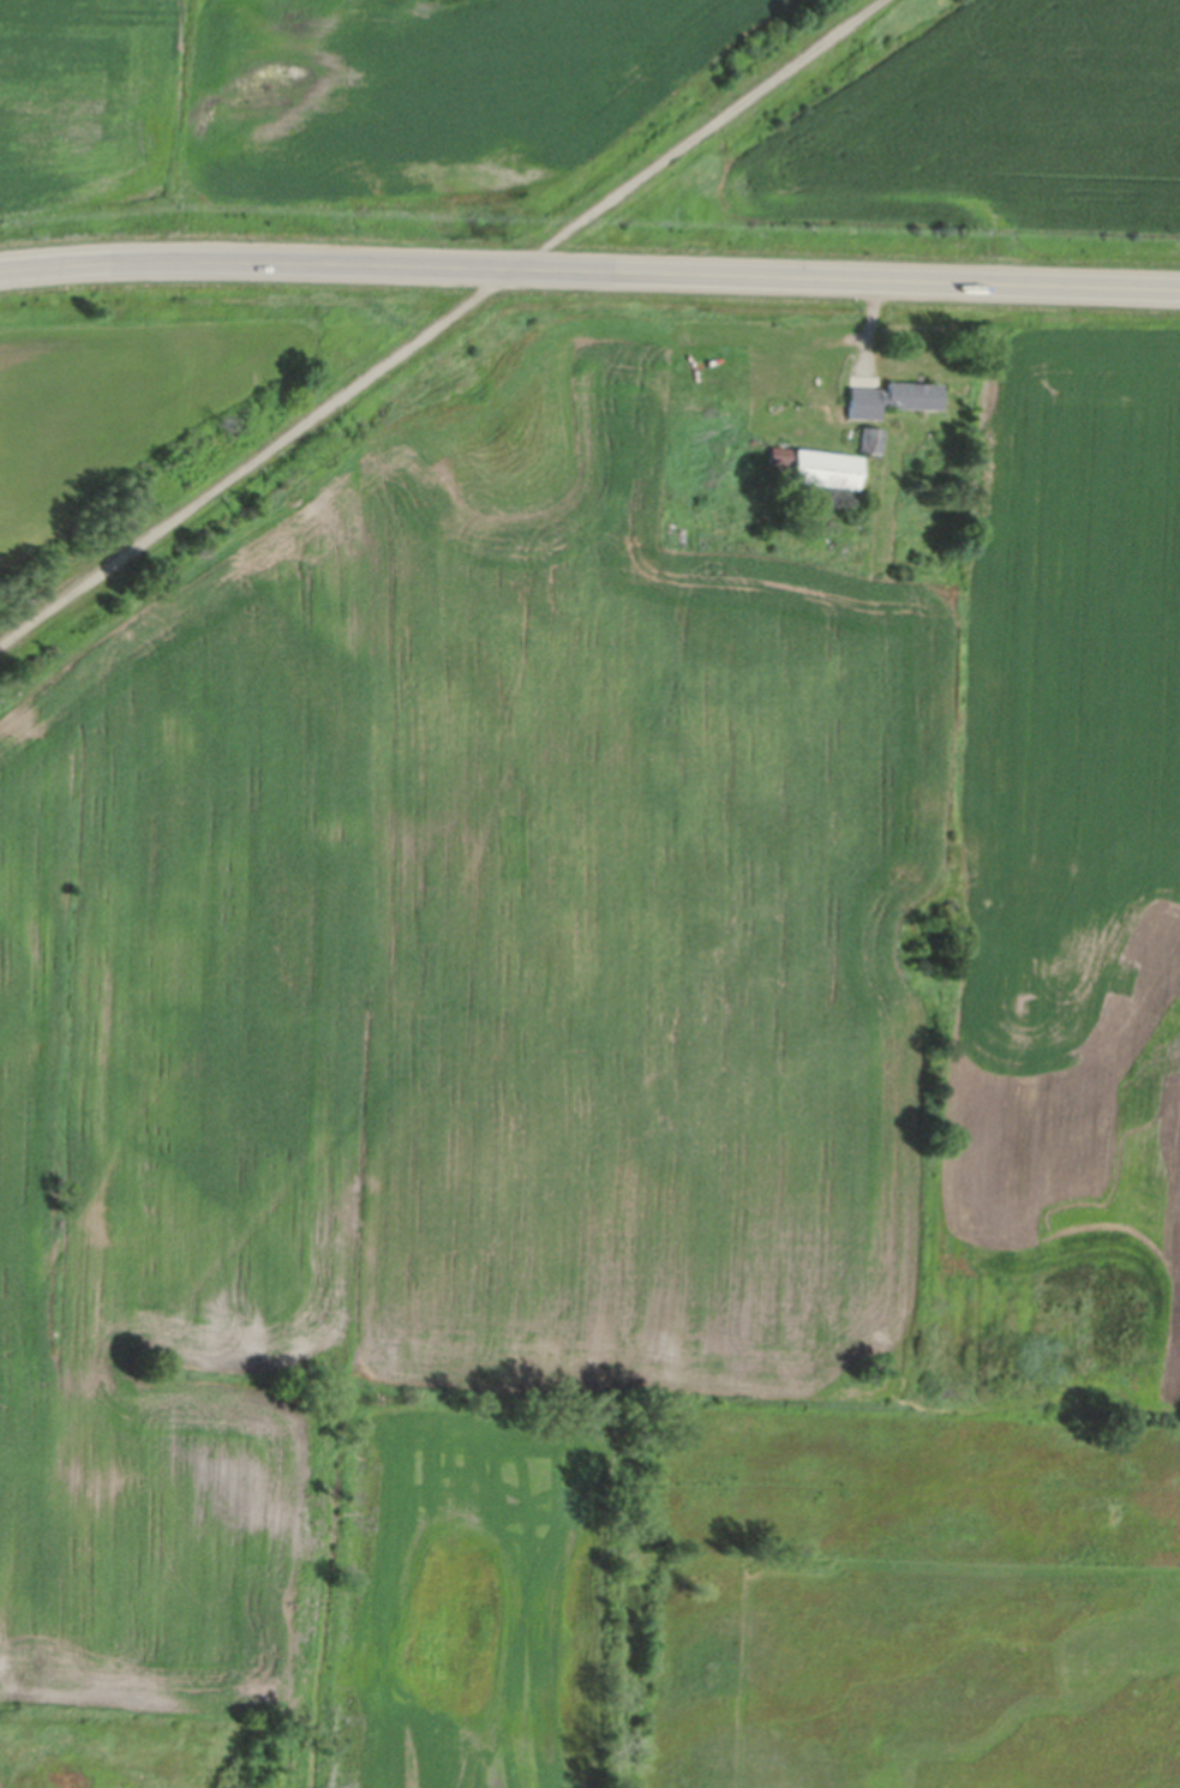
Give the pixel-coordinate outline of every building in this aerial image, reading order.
[(847,392),(879,392),(879,397),(885,397),(885,386),(910,386),(910,389),(939,389),(939,413),(877,412),(877,422),(846,422),(847,392)] [(858,455),(861,431),(882,432),(880,456),(858,455)] [(792,454),(859,461),(856,493),(789,486),(791,469),(768,467),(771,450),(793,452),(792,454)]
